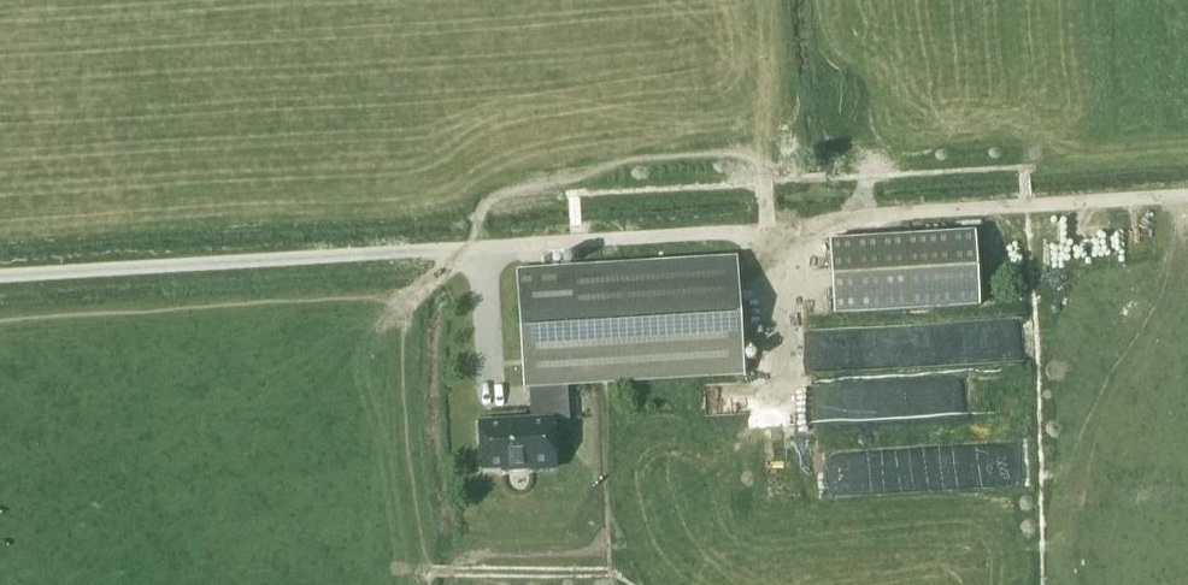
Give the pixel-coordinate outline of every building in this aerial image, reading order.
[(978,307),(976,239),(832,246),(835,314),(978,307)] [(557,467),(554,421),(570,420),(568,385),(744,374),(737,266),(737,260),(634,266),(518,273),(525,387),(530,387),(532,418),(477,421),(480,472),(557,467)] [(934,446),(936,486),(1033,481),(1031,442),(934,446)]
